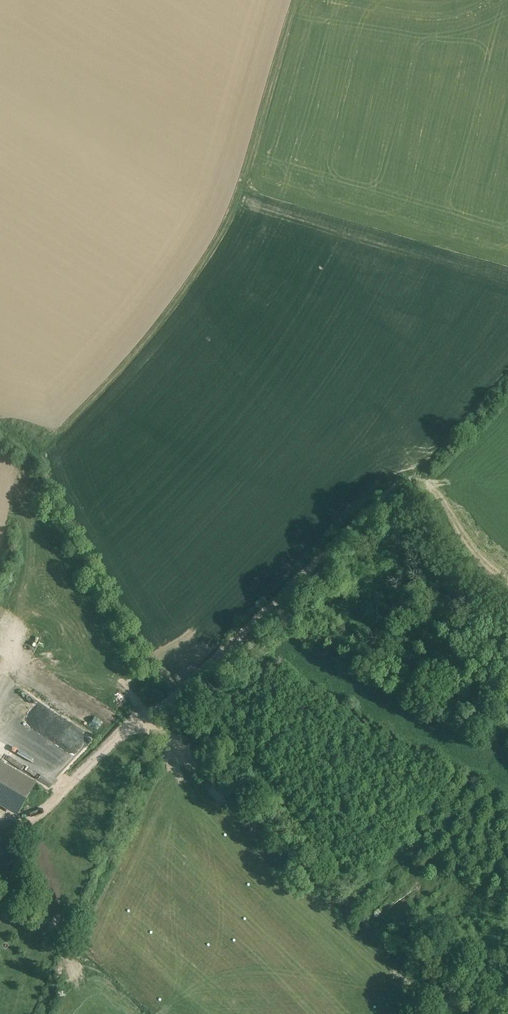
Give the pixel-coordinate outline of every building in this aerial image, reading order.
[(11,676),(0,670),(0,697),(11,676)] [(12,714),(76,745),(84,730),(20,699),(12,714)] [(0,762),(0,806),(16,815),(35,783),(0,762)] [(0,820),(0,832),(8,836),(13,828),(0,820)] [(0,857),(0,884),(12,864),(0,857)]
